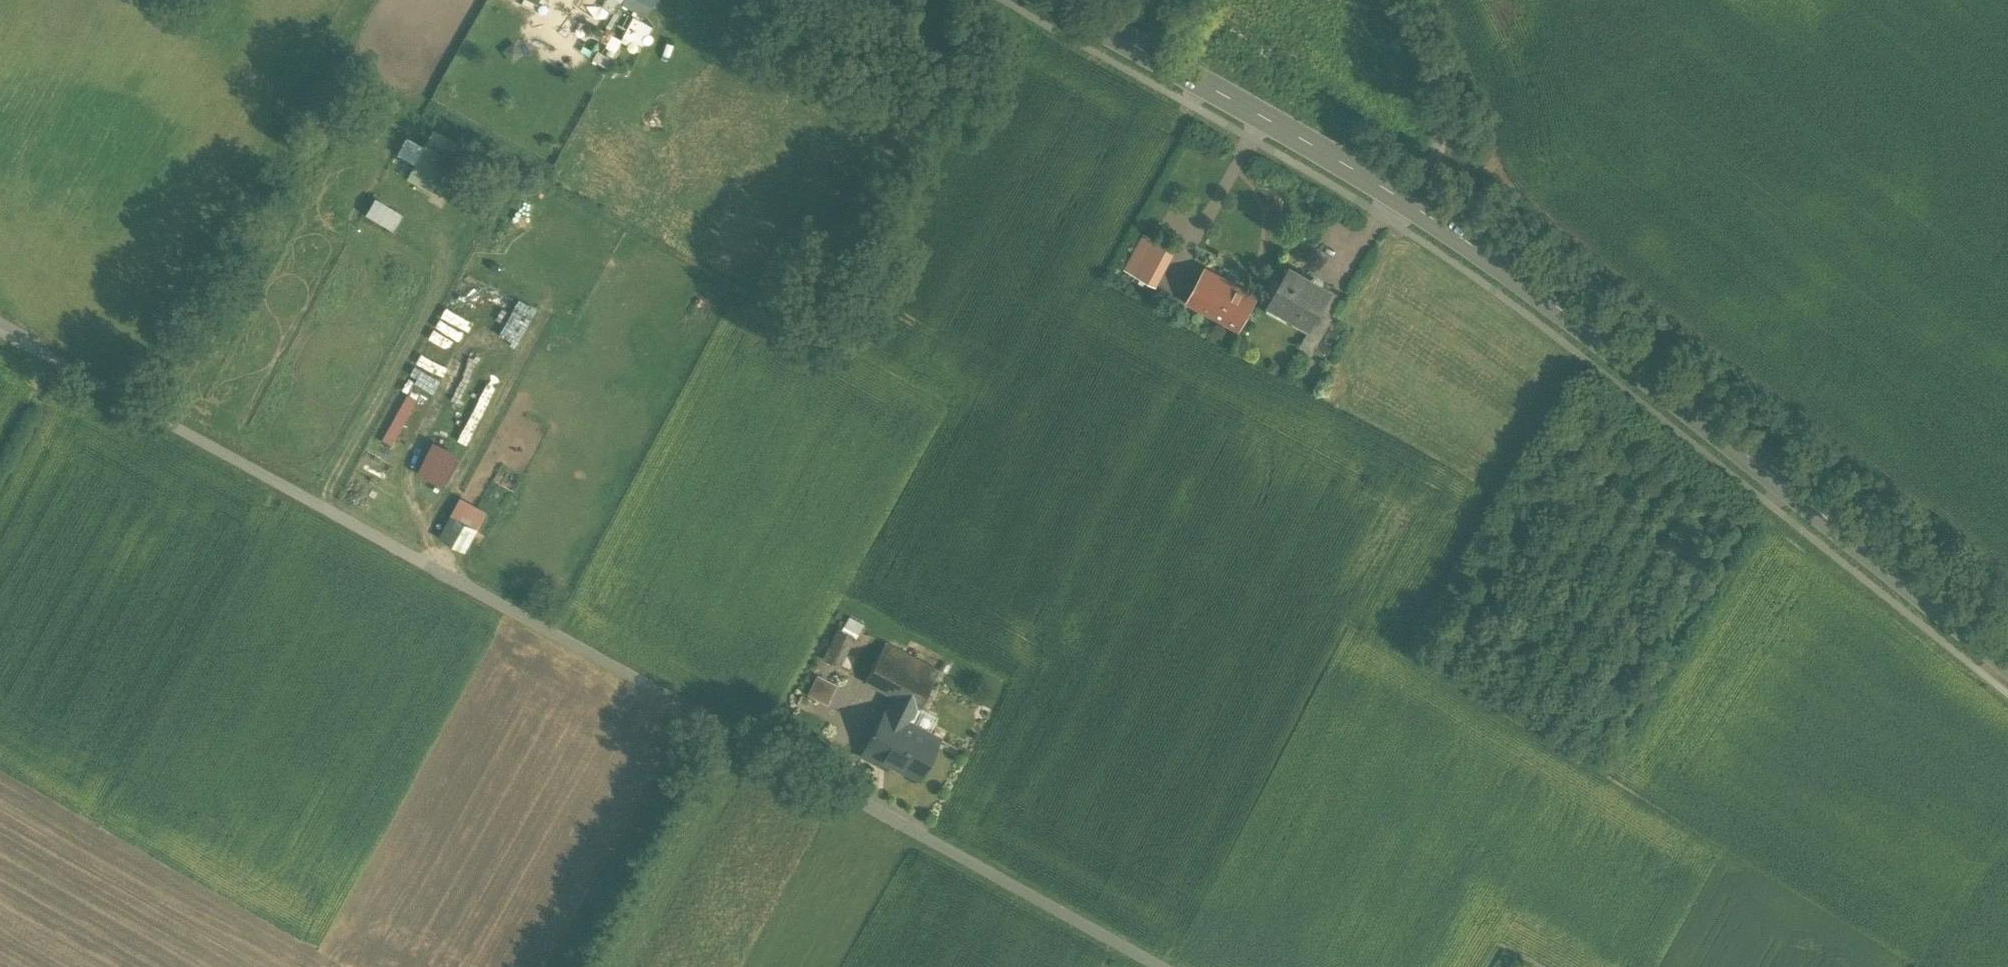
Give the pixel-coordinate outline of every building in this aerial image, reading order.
[(616,22),(639,35),(655,5),(646,0),(627,0),(616,22)] [(600,51),(596,61),(613,67),(617,58),(600,51)] [(501,169),(431,131),(406,177),(448,200),(456,184),(485,199),(501,169)] [(1152,238),(1134,273),(1154,285),(1173,249),(1152,238)] [(1258,295),(1205,266),(1186,302),(1239,331),(1258,295)] [(1289,268),(1270,301),(1271,302),(1296,316),(1311,325),(1312,326),(1321,311),(1331,292),(1289,268)] [(1296,316),(1271,302),(1266,309),(1291,324),(1296,316)] [(1311,325),(1299,347),(1312,354),(1332,317),(1321,311),(1312,326),(1311,325)] [(398,446),(421,399),(410,393),(386,440),(398,446)] [(439,455),(435,464),(454,473),(458,465),(439,455)] [(478,536),(448,519),(436,540),(466,557),(478,536)] [(839,630),(824,659),(837,666),(852,637),(839,630)] [(932,681),(880,652),(864,680),(892,695),(884,709),(909,722),(917,707),(918,708),(932,681)] [(836,684),(817,674),(807,695),(826,705),(836,684)] [(909,722),(884,709),(864,749),(918,777),(938,738),(909,722)]
